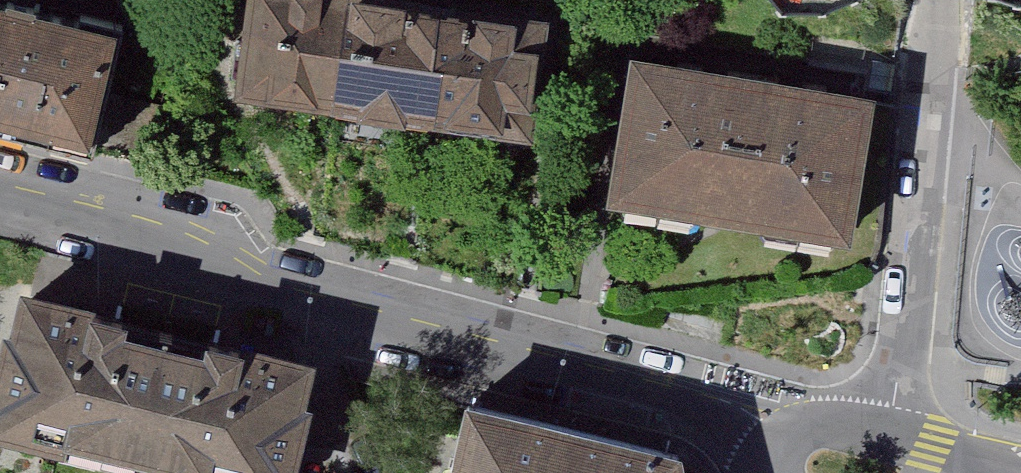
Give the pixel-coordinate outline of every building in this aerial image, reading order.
[(89,140),(116,24),(9,0),(0,0),(0,120),(89,140)] [(348,110),(362,0),(257,0),(245,97),(348,110)] [(454,123),(468,3),(447,0),(362,0),(348,110),(454,123)] [(543,12),(468,3),(454,123),(529,132),(543,12)] [(734,223),(758,77),(643,58),(619,204),(734,223)] [(758,77),(734,223),(849,241),(873,95),(758,77)] [(150,463),(182,325),(142,316),(145,303),(30,277),(0,402),(0,427),(150,463)] [(182,325),(150,463),(195,472),(302,472),(331,349),(223,323),(220,334),(182,325)] [(687,445),(476,402),(460,472),(694,472),(687,445)]
